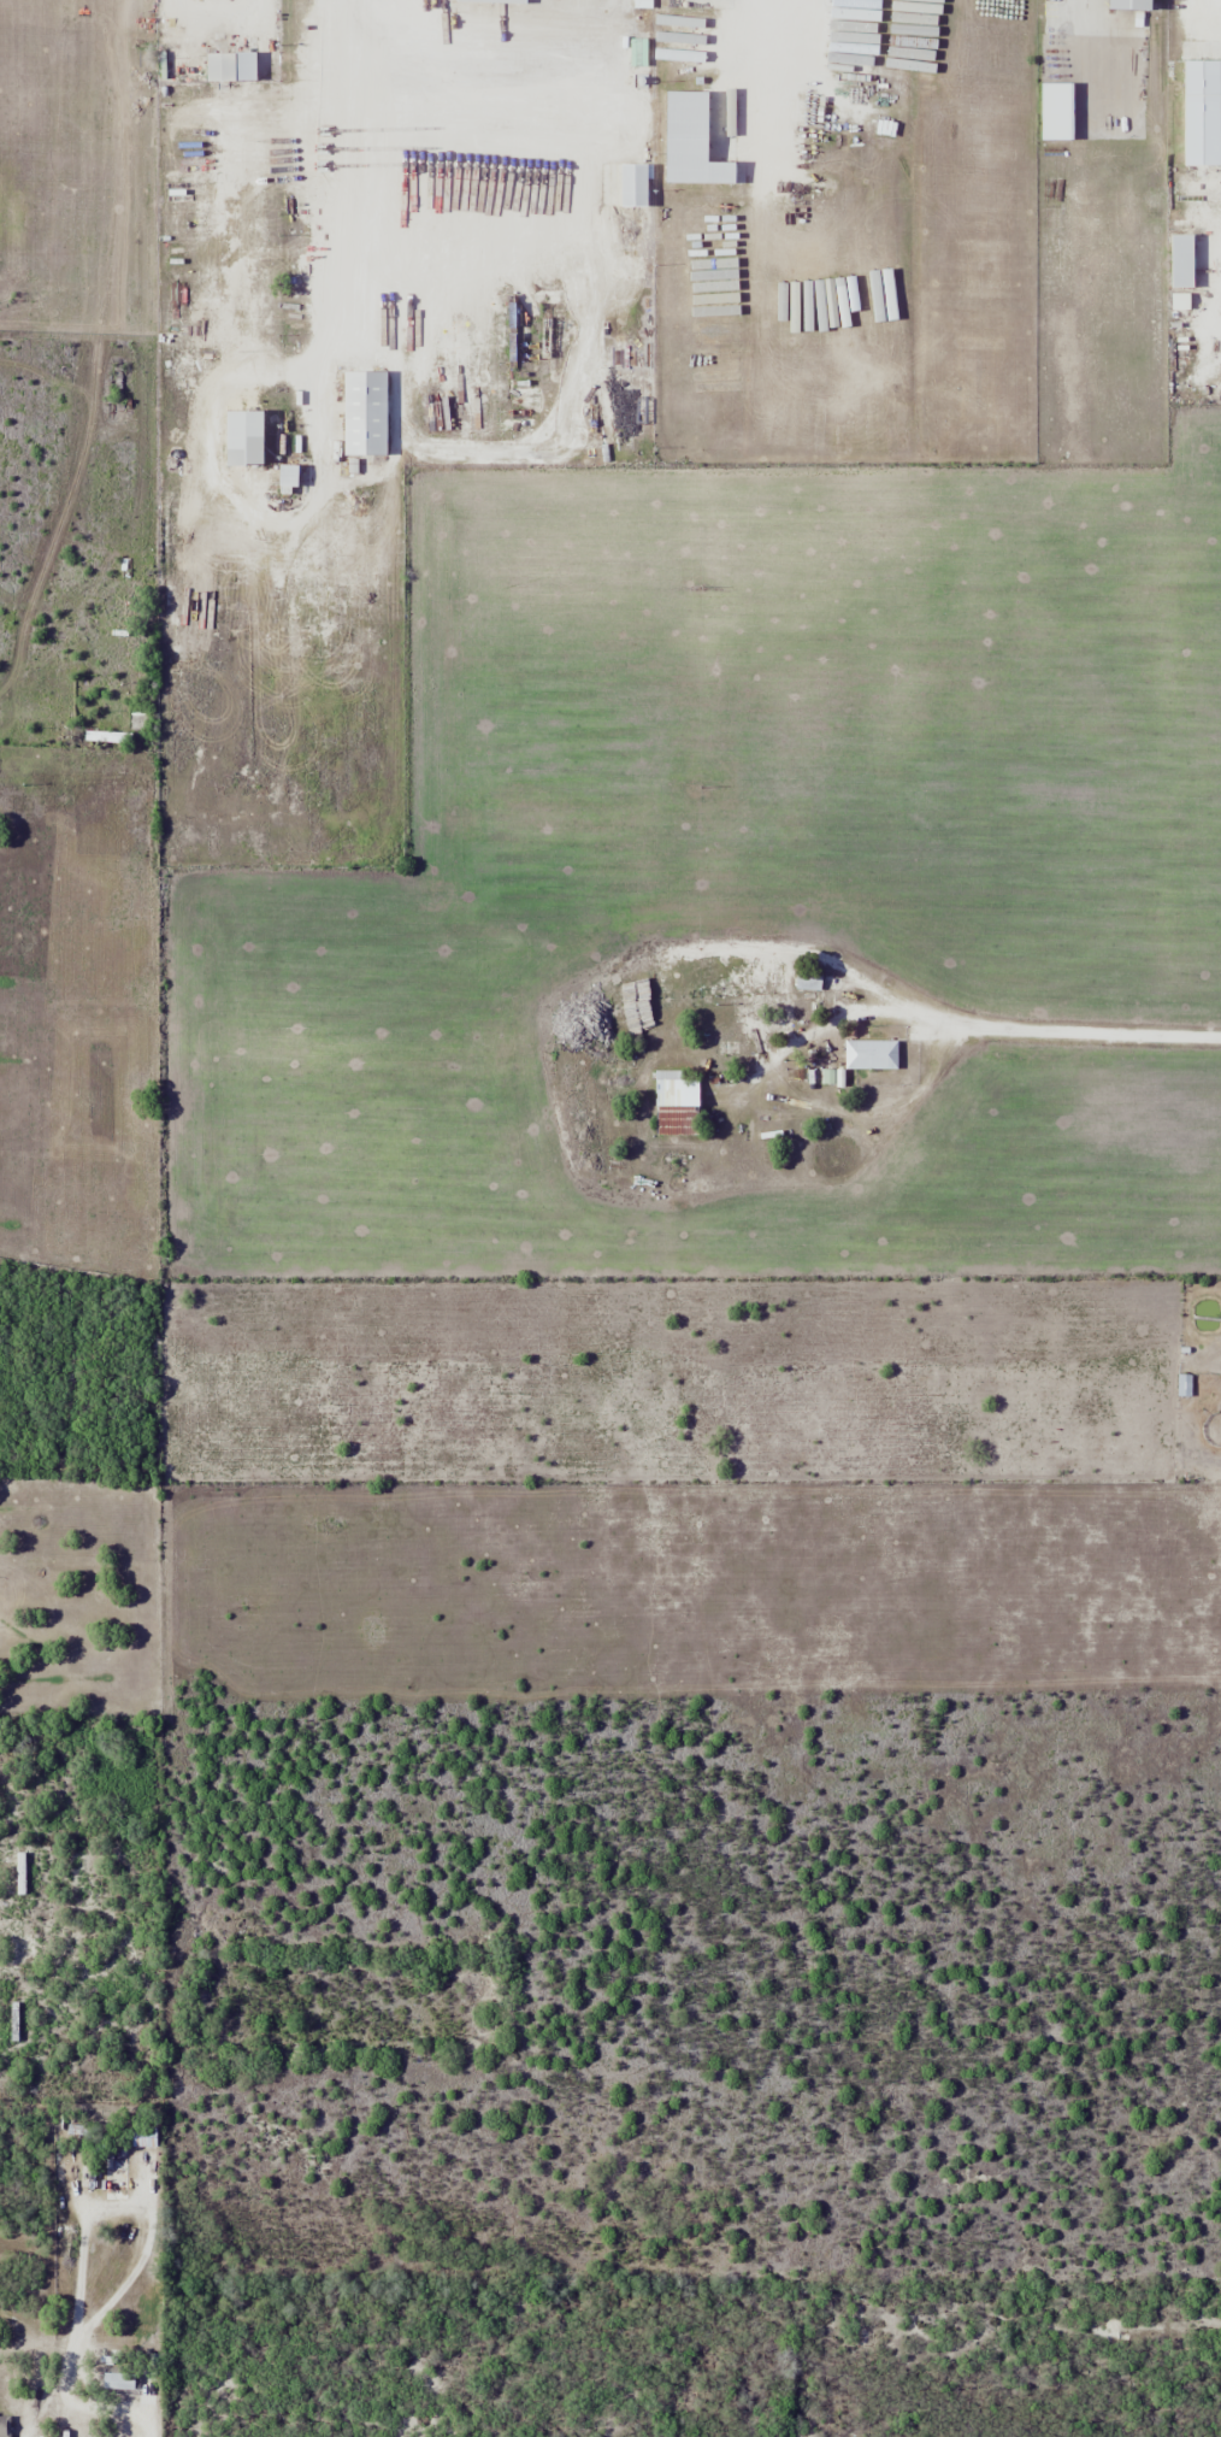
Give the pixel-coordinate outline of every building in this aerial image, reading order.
[(1154,11),(1154,0),(1111,0),(1110,11),(1154,11)] [(236,54),(208,54),(208,82),(236,82),(236,54)] [(791,77),(791,113),(802,113),(802,125),(814,125),(814,77),(791,77)] [(1073,142),(1073,84),(1041,84),(1041,142),(1073,142)] [(388,372),(344,372),(344,457),(388,457),(388,372)] [(265,467),(265,412),(228,412),(228,467),(265,467)] [(280,494),(297,496),(299,468),(282,466),(280,494)] [(131,733),(86,733),(86,742),(131,742),(131,733)] [(897,1069),(897,1040),(845,1040),(845,1069),(897,1069)] [(695,1135),(695,1085),(657,1085),(657,1135),(695,1135)] [(1191,1374),(1177,1374),(1177,1397),(1191,1397),(1191,1374)] [(135,2372),(103,2372),(103,2389),(135,2389),(135,2372)]
